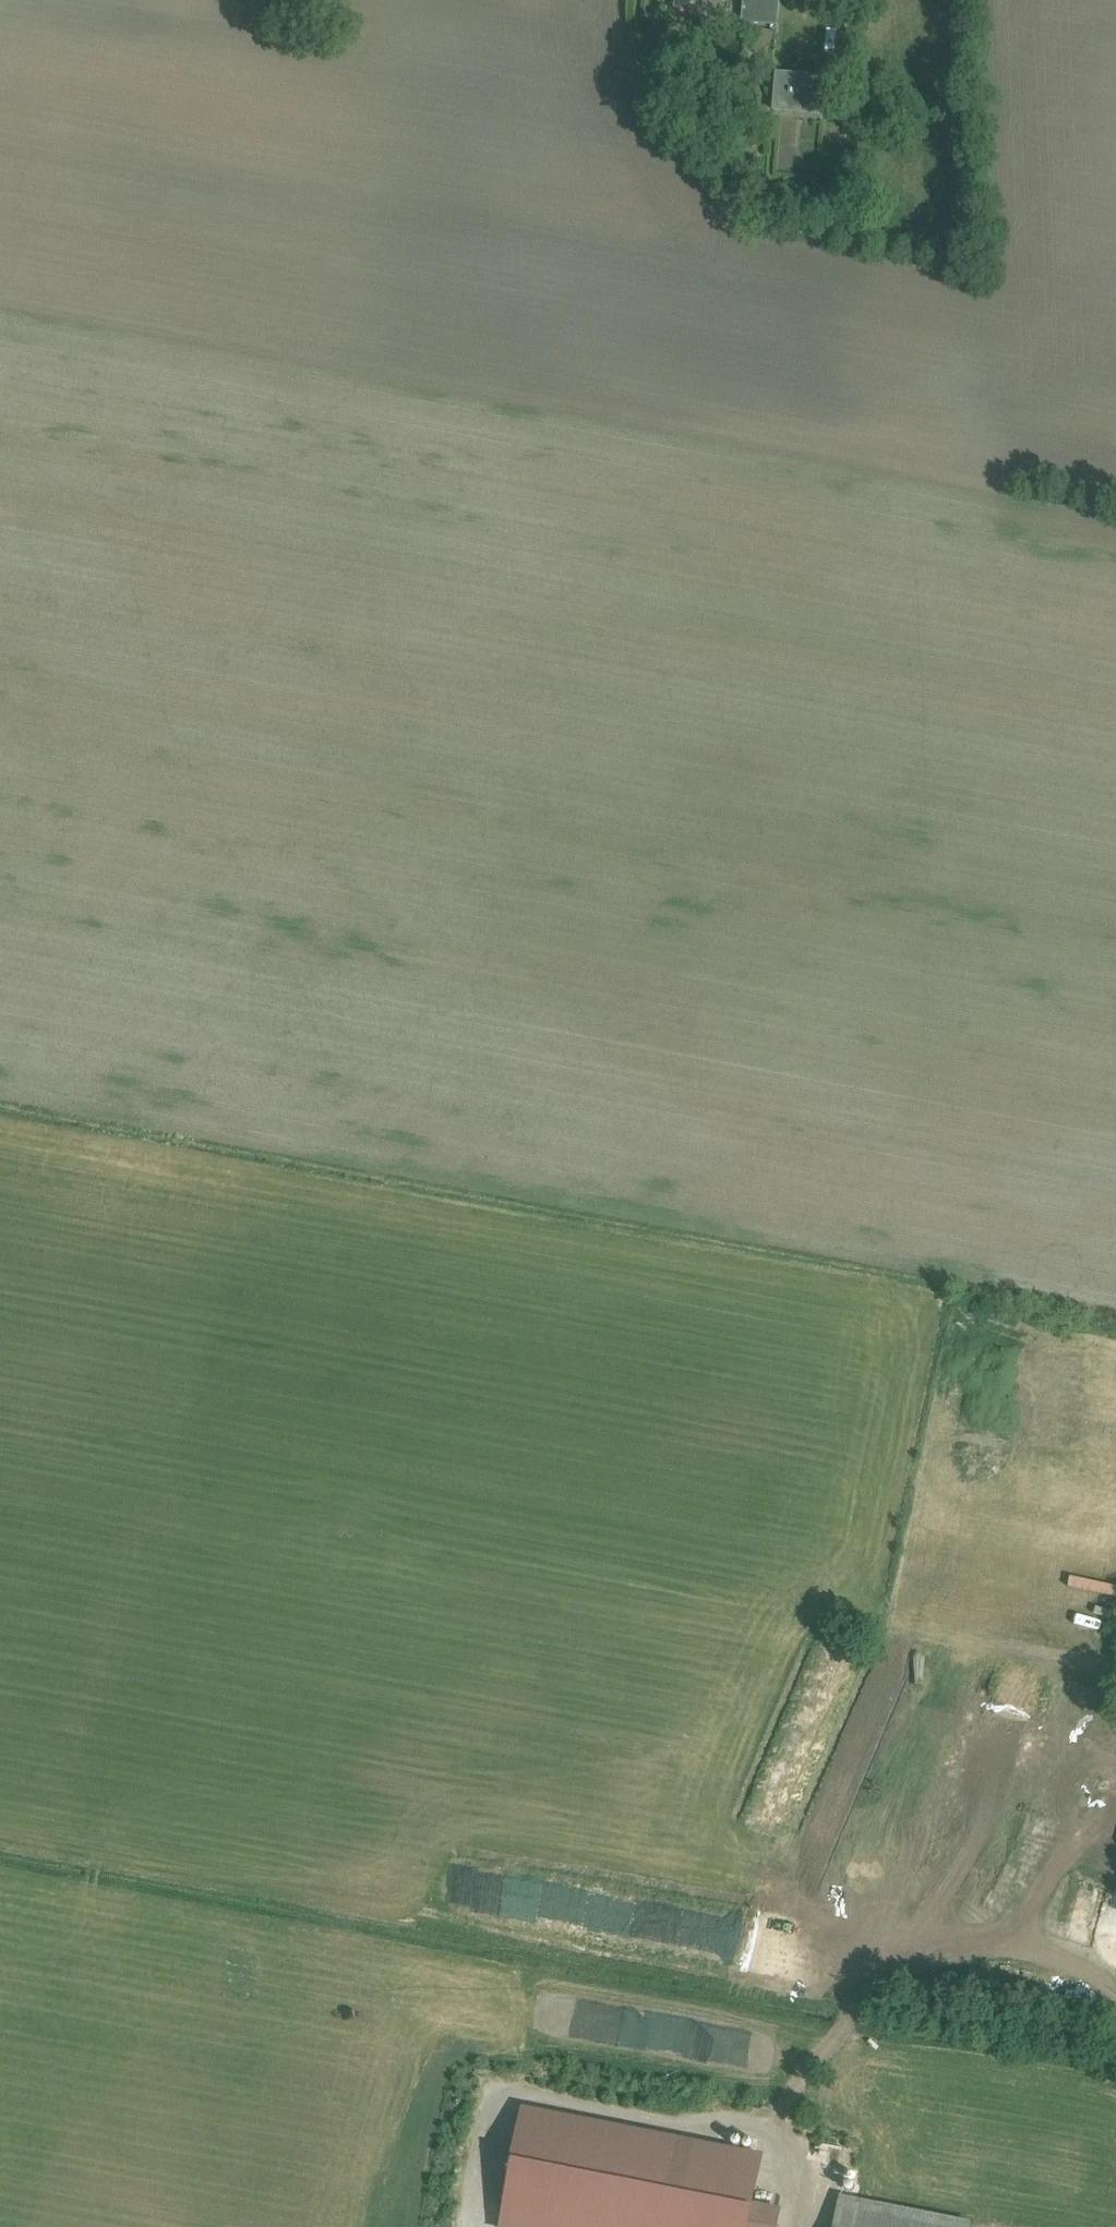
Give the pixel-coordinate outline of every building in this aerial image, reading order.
[(675,21),(702,23),(704,0),(677,0),(675,21)] [(735,33),(774,35),(776,0),(737,0),(735,33)] [(780,76),(778,119),(819,121),(821,79),(780,76)] [(522,2112),(501,2226),(747,2226),(760,2155),(522,2112)] [(843,2195),(837,2226),(972,2226),(973,2221),(843,2195)]
